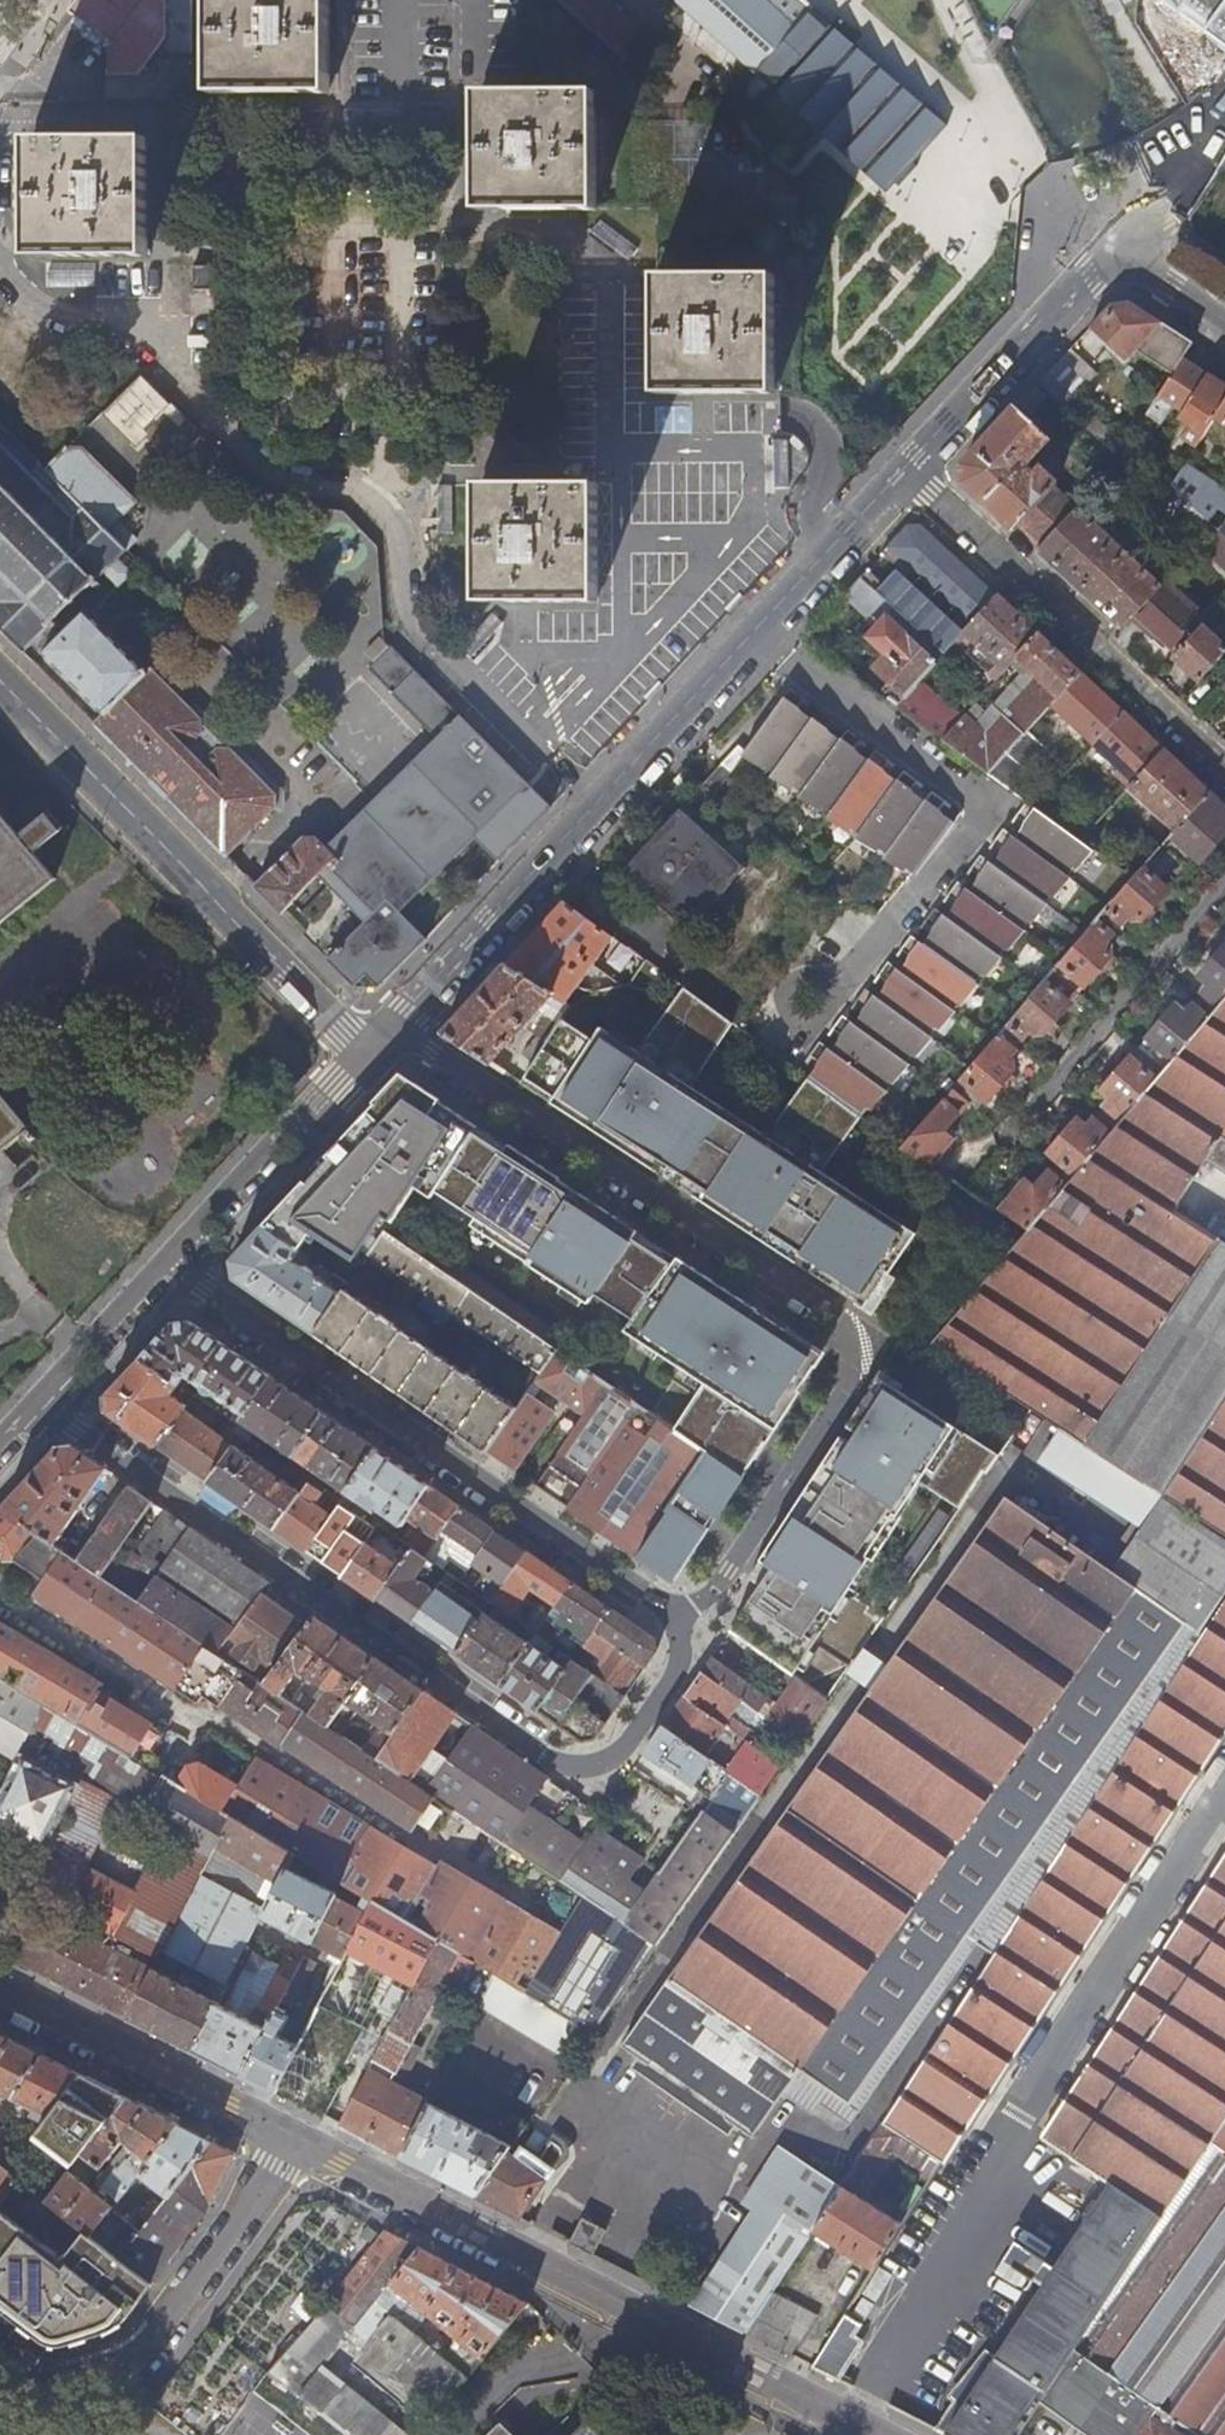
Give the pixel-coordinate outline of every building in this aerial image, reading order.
[(71,12),(114,44),(110,50),(110,75),(142,75),(169,38),(169,0),(80,0),(71,12)] [(330,97),(330,0),(213,0),(214,96),(306,96),(330,97)] [(624,63),(649,36),(611,0),(558,0),(624,63)] [(802,0),(673,0),(755,75),(778,97),(839,32),(802,0)] [(1224,47),(1224,0),(1171,0),(1224,47)] [(778,97),(878,188),(941,121),(839,32),(778,97)] [(577,211),(597,211),(597,95),(525,95),(491,95),(481,95),(481,142),(481,211),(535,211),(577,211)] [(33,256),(148,257),(148,142),(31,142),(33,256)] [(193,291),(219,291),(219,267),(194,267),(194,279),(193,291)] [(705,394),(776,394),(775,278),(659,278),(660,394),(705,394)] [(1114,306),(1093,328),(1130,363),(1143,351),(1148,345),(1181,368),(1188,357),(1196,345),(1134,304),(1114,306)] [(1148,345),(1143,351),(1177,374),(1181,368),(1148,345)] [(1073,352),(1052,373),(1078,398),(1098,376),(1073,352)] [(1174,413),(1184,420),(1211,378),(1192,366),(1194,362),(1188,357),(1181,368),(1177,374),(1154,410),(1146,423),(1161,432),(1174,413)] [(1052,373),(1042,385),(1053,395),(1125,462),(1135,451),(1129,445),(1078,398),(1052,373)] [(129,451),(173,406),(141,374),(84,432),(140,486),(152,474),(129,451)] [(1184,420),(1203,432),(1199,438),(1205,442),(1219,420),(1224,411),(1224,387),(1211,378),(1184,420)] [(1082,509),(1073,501),(1059,488),(1060,486),(1044,471),(1038,477),(1029,468),(1054,441),(1046,434),(1030,420),(1053,395),(1042,385),(1018,410),(965,468),(966,485),(1018,532),(1022,528),(1044,549),(1082,509)] [(7,453),(11,450),(14,454),(11,456),(31,476),(41,464),(0,423),(0,445),(7,453)] [(49,472),(47,470),(41,464),(31,476),(11,456),(14,454),(11,450),(7,453),(0,445),(0,629),(26,655),(36,645),(53,628),(94,588),(99,582),(107,575),(120,561),(129,553),(117,540),(49,472)] [(71,454),(69,452),(49,472),(117,540),(124,533),(115,525),(137,504),(83,450),(71,454)] [(1224,535),(1224,490),(1189,467),(1175,488),(1178,491),(1218,528),(1224,535)] [(482,603),(598,603),(597,486),(575,486),(549,486),(482,486),(482,603)] [(1073,501),(1082,509),(1094,496),(1085,487),(1073,501)] [(1166,503),(1207,541),(1218,528),(1178,491),(1166,503)] [(1098,607),(1124,632),(1138,616),(1165,587),(1082,509),(1044,549),(1041,554),(1061,573),(1098,607)] [(1207,541),(1224,558),(1224,535),(1218,528),(1207,541)] [(135,576),(120,561),(107,575),(121,589),(135,576)] [(867,575),(863,579),(871,585),(874,581),(867,575)] [(863,579),(851,592),(877,616),(889,602),(875,589),(871,585),(863,579)] [(99,582),(94,588),(99,593),(104,588),(99,582)] [(1180,655),(1206,626),(1165,587),(1138,616),(1180,655)] [(1040,635),(999,597),(976,623),(966,634),(1007,671),(1020,658),(1040,635)] [(877,616),(886,623),(889,620),(898,628),(907,618),(896,608),(889,602),(877,616)] [(1224,643),(1224,642),(1224,605),(1206,626),(1224,643)] [(107,716),(148,676),(87,612),(62,637),(45,654),(107,716)] [(894,688),(885,698),(899,707),(909,697),(947,655),(920,630),(911,640),(898,628),(889,620),(886,623),(871,639),(891,657),(877,673),(894,688)] [(1204,683),(1224,660),(1224,644),(1224,643),(1206,626),(1180,655),(1177,658),(1204,683)] [(45,654),(62,637),(53,628),(36,645),(45,654)] [(813,633),(807,640),(815,646),(821,640),(813,633)] [(1083,675),(1040,635),(1020,658),(1041,678),(1062,698),(1083,675)] [(396,695),(418,673),(395,651),(373,674),(396,695)] [(97,727),(227,858),(277,809),(275,796),(233,751),(220,751),(204,766),(187,749),(202,734),(203,722),(153,671),(148,676),(107,716),(97,727)] [(309,888),(328,869),(338,878),(377,917),(330,963),(359,991),(371,979),(383,989),(430,939),(403,914),(484,833),(491,826),(514,848),(553,810),(555,808),(526,779),(470,721),(462,714),(421,671),(418,673),(396,695),(395,697),(411,713),(419,706),(447,734),(328,850),(319,839),(306,838),(257,889),(283,915),(309,888)] [(1013,683),(1005,675),(993,687),(1002,695),(1013,683)] [(1124,713),(1083,675),(1062,698),(1055,706),(1096,745),(1124,713)] [(962,722),(945,741),(992,775),(1030,733),(1055,706),(1062,698),(1041,678),(999,725),(988,737),(965,718),(962,722)] [(792,691),(748,752),(747,753),(748,755),(775,774),(772,778),(773,780),(777,775),(814,722),(805,714),(803,717),(798,713),(806,701),(792,691)] [(909,697),(899,707),(945,741),(962,722),(956,716),(948,725),(909,697)] [(988,737),(999,725),(977,705),(965,718),(988,737)] [(821,712),(814,722),(777,775),(803,794),(800,798),(802,800),(805,795),(843,742),(833,735),(832,737),(826,733),(835,721),(821,712)] [(1165,751),(1124,713),(1096,745),(1116,764),(1111,769),(1132,788),(1165,751)] [(843,742),(805,795),(832,814),(829,819),(830,820),(834,816),(871,762),(861,755),(859,757),(855,754),(863,742),(849,732),(843,742)] [(1049,750),(1030,733),(992,775),(1013,790),(1049,750)] [(742,747),(726,764),(737,771),(748,755),(747,753),(748,752),(742,747)] [(1211,794),(1165,751),(1132,788),(1131,789),(1179,831),(1211,794)] [(871,762),(834,816),(861,835),(857,839),(858,840),(862,836),(900,782),(890,775),(888,777),(883,774),(891,762),(878,752),(871,762)] [(726,764),(706,786),(720,796),(737,771),(726,764)] [(900,782),(862,836),(889,855),(928,802),(919,795),(916,798),(912,794),(920,782),(907,772),(900,782)] [(928,802),(889,855),(886,859),(908,874),(911,870),(916,874),(939,850),(958,824),(948,816),(946,818),(940,814),(949,802),(935,792),(928,802)] [(1211,794),(1179,831),(1174,836),(1203,862),(1224,836),(1224,821),(1220,816),(1224,811),(1224,807),(1211,794)] [(1084,842),(1038,808),(1031,803),(1019,817),(1031,827),(1027,832),(1025,830),(1017,839),(1068,878),(1072,882),(1074,880),(1071,878),(1091,851),(1096,854),(1098,852),(1084,842)] [(1115,807),(1084,842),(1098,852),(1136,880),(1154,860),(1164,848),(1115,807)] [(56,880),(36,853),(63,833),(49,816),(22,837),(0,810),(0,924),(56,880)] [(690,932),(716,905),(718,906),(741,874),(743,875),(748,870),(746,867),(749,864),(706,834),(704,836),(702,833),(705,830),(683,810),(625,872),(674,916),(676,915),(682,922),(681,923),(690,932)] [(1049,904),(1068,878),(1017,839),(1006,831),(997,844),(1008,853),(1004,858),(1002,856),(995,866),(1046,904),(1050,907),(1051,906),(1049,904)] [(1191,871),(1164,848),(1154,860),(1170,874),(1179,883),(1191,871)] [(1026,932),(1046,904),(995,866),(984,857),(973,871),(985,880),(981,884),(979,882),(972,892),(1023,930),(1026,932)] [(1170,874),(1154,860),(1136,880),(1112,909),(1110,911),(1125,924),(1131,916),(1138,921),(1143,921),(1169,891),(1161,883),(1170,874)] [(338,878),(328,869),(309,888),(319,898),(338,878)] [(1003,959),(1023,930),(972,892),(961,883),(950,897),(962,906),(958,911),(956,909),(949,918),(1000,957),(1003,959)] [(566,901),(507,965),(553,995),(554,994),(569,1003),(616,937),(566,901)] [(981,985),(1000,957),(949,918),(937,910),(927,923),(939,932),(935,936),(933,935),(925,945),(977,984),(982,988),(983,987),(981,985)] [(1063,965),(1087,986),(1114,956),(1113,949),(1108,944),(1114,937),(1099,924),(1089,935),(1066,962),(1063,965)] [(1151,955),(1161,944),(1148,932),(1138,943),(1151,955)] [(910,962),(902,971),(954,1011),(958,1015),(960,1013),(958,1011),(977,984),(925,945),(914,936),(904,949),(915,959),(912,963),(910,962)] [(646,956),(680,982),(692,965),(658,940),(646,956)] [(1205,974),(1205,980),(1211,985),(1200,998),(1216,1012),(1224,1001),(1224,950),(1205,974)] [(887,988),(880,998),(931,1037),(936,1041),(937,1039),(935,1037),(954,1011),(902,971),(891,962),(880,976),(892,986),(889,990),(887,988)] [(507,965),(445,1032),(490,1062),(492,1063),(493,1062),(526,1026),(531,1021),(549,1001),(567,1012),(571,1007),(572,1005),(569,1003),(554,994),(553,995),(507,965)] [(1063,965),(1056,973),(1080,995),(1087,986),(1063,965)] [(1056,973),(1047,984),(1071,1005),(1080,995),(1056,973)] [(1020,1015),(1004,1033),(1020,1046),(1033,1031),(1039,1037),(1046,1036),(1071,1005),(1047,984),(1043,989),(1020,1015)] [(734,1024),(686,988),(639,1052),(601,1028),(593,1040),(563,1020),(552,1036),(548,1042),(534,1064),(523,1081),(687,1190),(738,1116),(693,1086),(734,1024)] [(863,1015),(856,1024),(909,1063),(913,1067),(914,1065),(912,1064),(931,1037),(880,998),(868,989),(858,1002),(869,1012),(866,1017),(863,1015)] [(1216,1012),(1200,998),(1186,1014),(1180,1008),(1175,1009),(1141,1048),(1141,1049),(1165,1070),(1216,1012)] [(567,1012),(549,1001),(526,1026),(538,1035),(548,1042),(567,1012)] [(1216,1012),(1165,1070),(1148,1090),(1151,1092),(1027,1237),(1024,1235),(929,1346),(1028,1411),(1032,1413),(1086,1447),(1171,1317),(1170,1317),(1198,1275),(1153,1247),(1176,1212),(1211,1159),(1224,1169),(1224,1001),(1216,1012)] [(841,1042),(834,1051),(885,1091),(890,1094),(891,1093),(889,1091),(909,1063),(856,1024),(845,1015),(834,1029),(846,1038),(842,1043),(841,1042)] [(974,1069),(955,1090),(978,1111),(987,1100),(989,1102),(1015,1071),(1014,1065),(1008,1060),(1020,1046),(1004,1033),(997,1042),(974,1069)] [(548,1042),(538,1035),(521,1055),(534,1064),(548,1042)] [(818,1068),(810,1079),(864,1119),(885,1091),(834,1051),(821,1041),(811,1055),(823,1065),(820,1069),(818,1068)] [(1121,1122),(1148,1090),(1165,1070),(1141,1049),(1106,1089),(1106,1095),(1113,1100),(1106,1108),(1121,1122)] [(768,1136),(738,1116),(687,1190),(865,1307),(888,1273),(891,1274),(918,1234),(825,1172),(864,1119),(810,1079),(768,1136)] [(708,1385),(676,1433),(707,1454),(637,1556),(676,1582),(818,1356),(670,1260),(633,1236),(421,1099),(396,1083),(266,1225),(312,1258),(351,1285),(372,1255),(387,1233),(418,1189),(436,1201),(440,1194),(480,1220),(476,1228),(708,1385)] [(927,1122),(904,1148),(904,1150),(931,1168),(979,1112),(978,1111),(955,1090),(951,1095),(927,1122)] [(28,1143),(36,1151),(40,1148),(0,1097),(0,1165),(28,1143)] [(1116,1128),(1121,1122),(1106,1108),(1100,1114),(1116,1128)] [(1075,1177),(1116,1128),(1100,1114),(1088,1129),(1082,1123),(1076,1124),(1050,1155),(1075,1177)] [(1001,1213),(1028,1231),(1066,1187),(1050,1173),(1034,1191),(1026,1183),(1001,1213)] [(1221,1241),(1176,1212),(1153,1247),(1198,1275),(1221,1241)] [(236,1280),(318,1336),(344,1297),(324,1283),(328,1277),(321,1273),(317,1278),(313,1273),(305,1268),(312,1258),(266,1225),(234,1261),(236,1280)] [(372,1255),(457,1314),(473,1292),(387,1233),(372,1255)] [(1171,1317),(1224,1352),(1224,1244),(1222,1241),(1171,1317)] [(318,1336),(403,1394),(433,1349),(398,1325),(399,1324),(392,1318),(395,1313),(389,1309),(384,1316),(348,1291),(344,1297),(318,1336)] [(457,1314),(542,1373),(557,1351),(473,1292),(457,1314)] [(1086,1447),(1085,1448),(1154,1492),(1163,1498),(1165,1499),(1224,1409),(1224,1407),(1224,1352),(1171,1317),(1086,1447)] [(175,1324),(143,1359),(181,1385),(188,1375),(198,1382),(194,1386),(201,1391),(205,1386),(206,1390),(210,1395),(214,1395),(216,1397),(218,1396),(238,1409),(231,1419),(240,1425),(273,1377),(193,1322),(175,1324)] [(431,1341),(436,1345),(443,1335),(438,1331),(431,1341)] [(403,1394),(487,1452),(518,1408),(482,1383),(484,1381),(476,1376),(479,1372),(473,1368),(469,1374),(433,1349),(403,1394)] [(587,1417),(609,1386),(557,1351),(542,1373),(536,1382),(587,1417)] [(181,1385),(143,1359),(109,1395),(111,1412),(160,1446),(185,1412),(188,1407),(173,1396),(181,1385)] [(188,1375),(181,1385),(190,1392),(194,1386),(198,1382),(188,1375)] [(326,1413),(273,1377),(240,1425),(235,1431),(243,1437),(249,1441),(256,1430),(295,1456),(326,1413)] [(730,1632),(799,1681),(809,1687),(847,1664),(881,1617),(849,1594),(920,1487),(958,1512),(996,1457),(879,1384),(853,1422),(749,1581),(759,1589),(748,1605),(730,1632)] [(594,1477),(641,1409),(609,1386),(587,1417),(560,1454),(594,1477)] [(487,1452),(512,1470),(553,1410),(528,1393),(518,1408),(487,1452)] [(1224,1409),(1165,1499),(1224,1537),(1224,1407),(1224,1409)] [(637,1556),(707,1454),(676,1433),(641,1409),(594,1477),(571,1510),(637,1556)] [(185,1412),(160,1446),(212,1483),(236,1447),(185,1412)] [(378,1449),(326,1413),(295,1456),(315,1470),(311,1475),(317,1479),(321,1474),(349,1493),(378,1449)] [(1085,1448),(1062,1434),(1047,1457),(1139,1516),(1154,1492),(1085,1448)] [(249,1441),(243,1437),(236,1446),(242,1450),(249,1441)] [(236,1447),(212,1483),(278,1529),(310,1483),(303,1478),(296,1487),(271,1470),(274,1466),(267,1462),(264,1466),(242,1450),(236,1446),(236,1447)] [(58,1451),(4,1510),(55,1545),(108,1470),(77,1448),(58,1451)] [(431,1485),(378,1449),(349,1493),(341,1504),(343,1505),(347,1508),(354,1497),(377,1512),(379,1510),(403,1526),(409,1517),(431,1485)] [(594,1477),(560,1454),(539,1488),(571,1510),(594,1477)] [(310,1483),(278,1529),(309,1551),(343,1505),(341,1504),(336,1500),(327,1511),(316,1503),(325,1493),(310,1483)] [(462,1507),(431,1485),(409,1517),(427,1529),(414,1549),(428,1558),(462,1507)] [(132,1487),(80,1561),(103,1576),(121,1550),(155,1502),(132,1487)] [(1122,1541),(1131,1547),(1160,1501),(1163,1498),(1154,1492),(1139,1516),(1122,1541)] [(873,1691),(690,1954),(625,2047),(756,2136),(795,2080),(803,2069),(854,2104),(1185,1620),(1195,1626),(1199,1629),(1224,1588),(1224,1544),(1160,1501),(1131,1547),(1114,1573),(1007,1498),(890,1666),(873,1691)] [(343,1505),(309,1551),(345,1576),(367,1544),(377,1529),(347,1508),(343,1505)] [(498,1531),(462,1507),(428,1558),(429,1560),(436,1564),(441,1568),(442,1569),(449,1558),(469,1572),(474,1564),(498,1531)] [(0,1514),(0,1554),(6,1559),(6,1562),(18,1562),(44,1581),(35,1595),(200,1703),(205,1696),(286,1751),(290,1745),(415,1829),(435,1797),(378,1760),(366,1751),(329,1728),(313,1716),(283,1696),(266,1686),(250,1675),(218,1654),(140,1601),(124,1591),(103,1576),(80,1561),(55,1545),(4,1510),(0,1514)] [(191,1528),(175,1516),(142,1564),(159,1575),(163,1569),(191,1528)] [(271,1583),(191,1528),(163,1569),(235,1618),(230,1625),(157,1577),(140,1601),(218,1654),(262,1595),(271,1583)] [(529,1552),(498,1531),(474,1564),(487,1573),(474,1591),(482,1596),(493,1604),(529,1552)] [(379,1599),(401,1567),(367,1544),(345,1576),(379,1599)] [(428,1558),(414,1549),(401,1567),(379,1599),(414,1624),(434,1595),(432,1589),(424,1583),(418,1584),(415,1581),(429,1560),(428,1558)] [(121,1550),(103,1576),(124,1591),(142,1564),(121,1550)] [(572,1582),(529,1552),(493,1604),(505,1612),(513,1617),(533,1587),(558,1605),(572,1582)] [(142,1564),(124,1591),(140,1601),(157,1577),(159,1575),(142,1564)] [(441,1568),(436,1564),(432,1570),(438,1574),(441,1568)] [(449,1573),(434,1595),(414,1624),(458,1655),(493,1604),(482,1596),(476,1604),(452,1588),(458,1579),(449,1573)] [(611,1609),(572,1582),(558,1605),(538,1634),(545,1640),(565,1612),(575,1618),(570,1624),(576,1628),(571,1636),(585,1646),(611,1609)] [(303,1622),(262,1595),(218,1654),(250,1675),(263,1658),(272,1665),(303,1622)] [(505,1612),(493,1604),(458,1655),(502,1686),(538,1634),(529,1629),(523,1637),(492,1616),(495,1611),(502,1615),(505,1612)] [(885,2128),(943,2165),(945,2166),(963,2139),(1005,2074),(1068,1979),(1099,1931),(1163,1834),(1194,1786),(1224,1740),(1224,1605),(932,2056),(885,2128)] [(656,1639),(611,1609),(585,1646),(584,1648),(606,1663),(617,1647),(647,1668),(658,1651),(656,1639)] [(313,1716),(329,1728),(339,1715),(349,1701),(379,1659),(317,1616),(266,1686),(283,1696),(295,1679),(293,1673),(301,1671),(331,1690),(332,1698),(324,1700),(313,1716)] [(1185,1620),(854,2104),(863,2111),(1195,1626),(1185,1620)] [(47,1703),(135,1756),(153,1724),(102,1693),(107,1685),(0,1621),(0,1675),(47,1703)] [(538,1634),(502,1686),(540,1712),(576,1660),(569,1656),(562,1665),(548,1655),(555,1646),(545,1640),(538,1634)] [(627,1696),(647,1668),(617,1647),(606,1663),(597,1675),(627,1696)] [(866,1649),(849,1674),(858,1681),(873,1691),(890,1666),(876,1656),(866,1649)] [(714,1655),(702,1672),(769,1719),(801,1742),(814,1722),(812,1721),(827,1700),(809,1687),(799,1681),(782,1706),(771,1699),(772,1697),(714,1655)] [(384,1726),(396,1735),(426,1691),(379,1659),(349,1701),(370,1715),(374,1719),(384,1726)] [(702,1672),(684,1697),(724,1725),(750,1743),(759,1749),(765,1739),(758,1734),(769,1719),(702,1672)] [(19,1758),(22,1752),(29,1740),(47,1703),(0,1675),(0,1747),(19,1758)] [(378,1760),(435,1797),(452,1809),(492,1751),(498,1742),(475,1726),(450,1762),(432,1749),(457,1713),(426,1691),(396,1735),(378,1760)] [(684,1697),(664,1727),(704,1755),(724,1725),(684,1697)] [(135,1756),(47,1703),(29,1740),(141,1809),(162,1773),(135,1756)] [(374,1719),(370,1715),(365,1722),(370,1726),(374,1719)] [(801,1742),(769,1719),(758,1734),(765,1739),(759,1749),(784,1766),(801,1742)] [(366,1751),(378,1760),(396,1735),(384,1726),(366,1751)] [(665,1766),(701,1792),(713,1800),(722,1786),(730,1773),(704,1755),(664,1727),(647,1751),(666,1764),(665,1766)] [(750,1743),(730,1773),(763,1796),(784,1766),(759,1749),(750,1743)] [(6,1783),(19,1758),(0,1747),(0,1795),(6,1783)] [(19,1758),(6,1783),(0,1795),(0,1856),(13,1830),(48,1848),(51,1843),(82,1782),(22,1752),(19,1758)] [(190,1766),(180,1784),(234,1816),(296,1854),(376,1901),(440,1940),(499,1975),(528,1993),(560,1940),(383,1834),(256,1758),(239,1785),(202,1764),(190,1766)] [(180,1784),(162,1773),(141,1809),(139,1811),(171,1830),(214,1854),(234,1816),(180,1784)] [(713,1800),(653,1887),(627,1924),(655,1943),(658,1945),(763,1796),(730,1773),(722,1786),(713,1800)] [(121,1800),(82,1782),(51,1843),(88,1864),(121,1800)] [(296,1854),(234,1816),(214,1854),(206,1871),(232,1884),(244,1859),(282,1883),(296,1854)] [(214,1854),(171,1830),(138,1894),(48,1848),(41,1891),(120,1932),(118,1935),(161,1958),(166,1948),(206,1871),(214,1854)] [(589,1845),(564,1883),(585,1896),(627,1924),(653,1887),(640,1878),(644,1858),(616,1840),(598,1851),(589,1845)] [(264,1917),(346,1959),(350,1952),(376,1901),(296,1854),(282,1883),(271,1904),(264,1917)] [(1043,2139),(1077,2161),(1114,2186),(1059,2269),(1047,2288),(999,2361),(989,2355),(970,2382),(980,2389),(970,2405),(960,2398),(939,2431),(946,2434),(1021,2434),(1042,2402),(1076,2352),(1224,2125),(1224,1860),(1043,2139)] [(232,1982),(264,1917),(271,1904),(232,1884),(206,1871),(166,1948),(219,1976),(232,1982)] [(585,1896),(560,1940),(528,1993),(596,2034),(598,2030),(655,1943),(627,1924),(585,1896)] [(350,1952),(415,1986),(440,1940),(376,1901),(350,1952)] [(8,1956),(131,2019),(155,1971),(32,1908),(8,1956)] [(449,1977),(486,1998),(499,1975),(440,1940),(415,1986),(379,2055),(399,2065),(412,2041),(416,2043),(449,1977)] [(227,2008),(264,2026),(275,2007),(285,2012),(295,2007),(318,1962),(306,1956),(302,1962),(288,1955),(282,1966),(257,1953),(249,1971),(246,1969),(227,2008)] [(131,2019),(196,2052),(220,2005),(227,1992),(214,1986),(209,1995),(156,1968),(155,1971),(131,2019)] [(486,1998),(577,2061),(596,2034),(528,1993),(499,1975),(486,1998)] [(227,1992),(232,1982),(219,1976),(214,1986),(227,1992)] [(220,2005),(196,2052),(239,2074),(264,2026),(227,2008),(220,2005)] [(275,2007),(264,2026),(239,2074),(278,2094),(302,2046),(278,2033),(288,2014),(285,2012),(275,2007)] [(14,2040),(0,2032),(0,2059),(14,2040)] [(46,2056),(14,2040),(0,2059),(0,2092),(9,2096),(14,2099),(46,2056)] [(379,2055),(371,2072),(391,2082),(399,2065),(379,2055)] [(50,2118),(82,2074),(46,2056),(14,2099),(36,2110),(50,2118)] [(803,2069),(795,2080),(816,2095),(815,2096),(844,2117),(854,2104),(803,2069)] [(342,2127),(404,2158),(431,2105),(432,2103),(391,2082),(371,2072),(342,2127)] [(85,2155),(129,2098),(82,2074),(50,2118),(46,2122),(36,2136),(62,2155),(77,2166),(85,2155)] [(9,2096),(0,2092),(0,2100),(4,2103),(9,2096)] [(142,2176),(182,2125),(129,2098),(85,2155),(104,2169),(126,2140),(140,2151),(124,2171),(122,2168),(106,2189),(122,2202),(142,2176)] [(404,2158),(480,2197),(516,2146),(431,2105),(404,2158)] [(46,2122),(50,2118),(36,2110),(33,2115),(40,2119),(46,2122)] [(36,2136),(46,2122),(40,2119),(27,2136),(32,2140),(36,2136)] [(171,2197),(180,2186),(213,2141),(182,2125),(142,2176),(171,2197)] [(1076,2352),(1162,2411),(1197,2434),(1224,2434),(1224,2125),(1076,2352)] [(822,2235),(877,2270),(879,2266),(911,2215),(905,2211),(898,2222),(864,2199),(885,2167),(881,2164),(890,2151),(922,2172),(922,2173),(933,2180),(943,2165),(885,2128),(846,2187),(844,2186),(815,2230),(816,2231),(812,2236),(818,2241),(822,2235)] [(10,2170),(26,2149),(0,2130),(0,2163),(10,2170)] [(240,2155),(213,2141),(180,2186),(214,2205),(240,2155)] [(480,2197),(523,2219),(566,2157),(567,2152),(565,2147),(555,2141),(542,2160),(517,2143),(516,2146),(480,2197)] [(813,2229),(815,2230),(844,2186),(783,2148),(754,2191),(765,2198),(756,2213),(707,2288),(695,2307),(746,2332),(813,2229)] [(21,2179),(10,2170),(0,2163),(0,2207),(21,2179)] [(77,2166),(50,2201),(88,2231),(94,2236),(115,2210),(116,2208),(79,2178),(84,2172),(77,2166)] [(122,2258),(153,2282),(199,2222),(201,2223),(214,2205),(180,2186),(171,2197),(163,2207),(149,2225),(142,2233),(122,2258)] [(745,2206),(756,2213),(765,2198),(754,2191),(745,2206)] [(149,2225),(163,2207),(156,2200),(142,2218),(149,2225)] [(115,2210),(94,2236),(122,2258),(142,2233),(115,2210)] [(107,2333),(118,2329),(128,2320),(156,2284),(153,2282),(122,2258),(94,2236),(88,2231),(66,2260),(55,2252),(0,2211),(0,2308),(49,2345),(66,2347),(107,2333)] [(574,2245),(597,2257),(609,2232),(586,2220),(574,2245)] [(776,2292),(812,2236),(816,2231),(815,2230),(813,2229),(746,2332),(749,2334),(776,2292)] [(393,2284),(422,2248),(390,2231),(327,2306),(357,2329),(393,2284)] [(470,2377),(531,2304),(422,2248),(393,2284),(409,2297),(463,2341),(448,2357),(470,2377)] [(1047,2288),(1059,2269),(1028,2249),(1015,2268),(1047,2288)] [(884,2270),(867,2296),(880,2304),(896,2278),(884,2270)] [(409,2297),(393,2284),(357,2329),(345,2344),(361,2357),(394,2316),(401,2306),(409,2297)] [(795,2336),(804,2342),(821,2316),(776,2292),(749,2334),(786,2353),(795,2336)] [(878,2308),(867,2301),(857,2315),(868,2323),(878,2308)] [(345,2344),(357,2329),(327,2306),(272,2372),(280,2378),(303,2396),(321,2374),(345,2344)] [(413,2331),(414,2330),(421,2322),(401,2306),(394,2316),(413,2331)] [(430,2425),(470,2377),(448,2357),(414,2330),(413,2331),(394,2316),(361,2357),(356,2363),(362,2368),(430,2425)] [(816,2369),(840,2381),(864,2342),(857,2337),(864,2326),(848,2316),(816,2369)] [(786,2353),(795,2358),(804,2342),(795,2336),(786,2353)] [(1042,2402),(1091,2434),(1145,2434),(1162,2411),(1076,2352),(1042,2402)] [(430,2425),(362,2368),(344,2391),(326,2414),(352,2434),(422,2434),(430,2425)] [(326,2414),(344,2391),(321,2374),(303,2396),(326,2414)] [(1145,2434),(1197,2434),(1162,2411),(1145,2434)] [(591,2421),(576,2434),(605,2434),(591,2421)] [(502,2424),(491,2434),(513,2434),(502,2424)]
